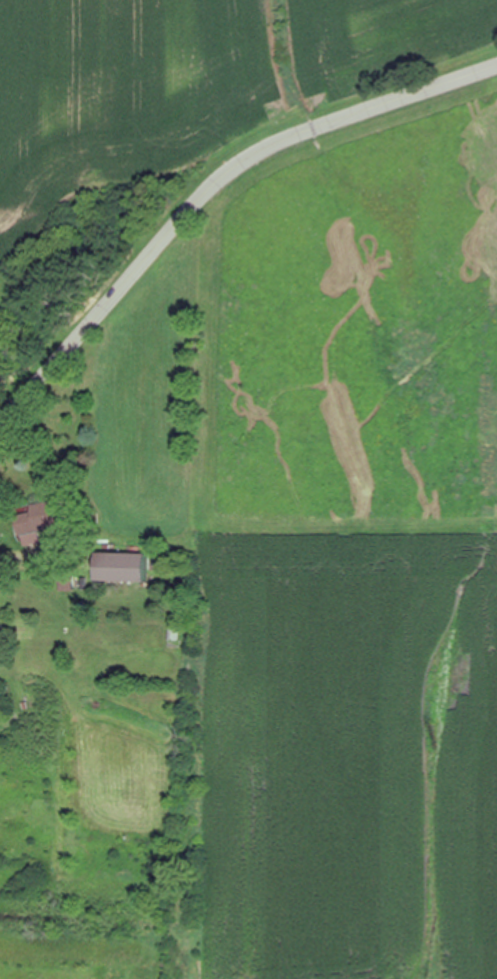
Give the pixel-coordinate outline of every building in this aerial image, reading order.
[(64,505),(18,505),(18,532),(64,532),(64,505)] [(95,582),(146,582),(146,554),(95,554),(95,582)]
